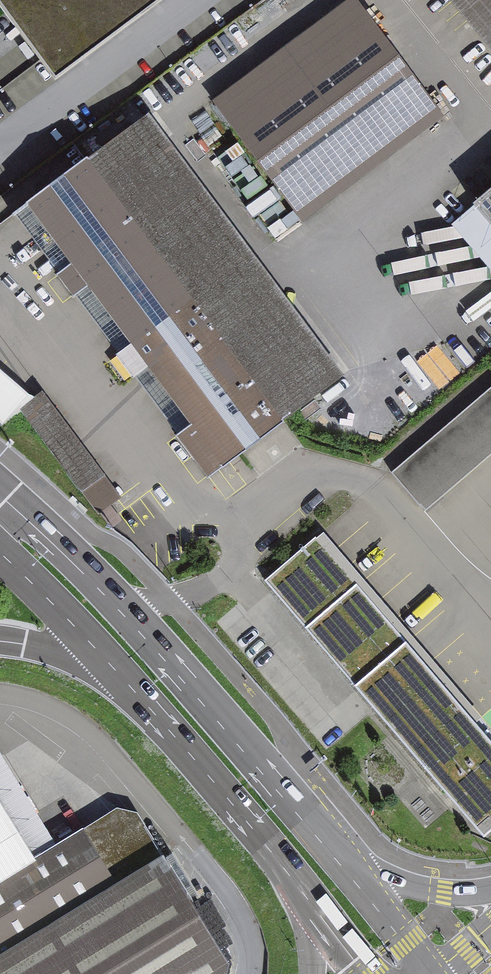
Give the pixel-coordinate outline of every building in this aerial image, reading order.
[(59,72),(156,0),(5,0),(59,72)] [(214,96),(301,216),(442,115),(359,0),(347,0),(214,96)] [(490,39),(490,0),(459,0),(490,39)] [(150,106),(87,152),(242,360),(290,325),(331,380),(345,370),(150,106)] [(242,360),(87,152),(26,196),(73,259),(56,271),(73,294),(89,283),(131,339),(115,351),(133,374),(148,363),(190,419),(173,431),(208,478),(286,421),(283,416),(242,360)] [(472,196),(490,217),(490,179),(472,196)] [(331,380),(290,325),(242,360),(283,416),(331,380)] [(2,419),(26,390),(0,368),(0,417),(2,419)] [(391,466),(427,508),(490,454),(490,381),(391,466)] [(119,498),(49,388),(27,402),(97,513),(119,498)] [(315,538),(263,582),(483,837),(490,830),(490,742),(315,538)] [(0,773),(0,875),(45,846),(0,773)] [(0,875),(0,973),(226,973),(230,960),(140,808),(116,802),(45,846),(0,875)]
